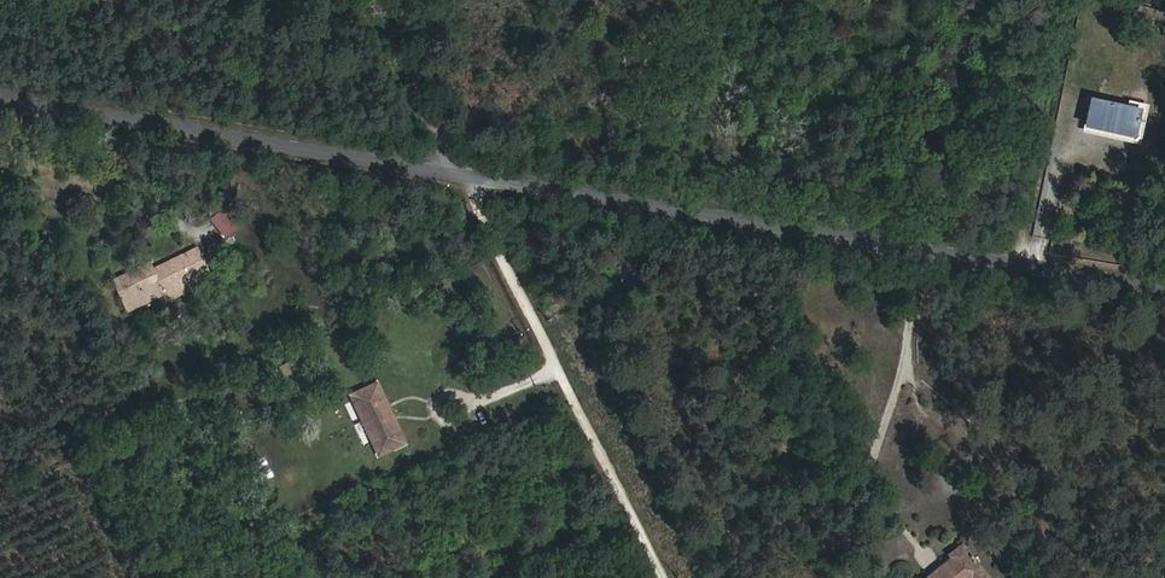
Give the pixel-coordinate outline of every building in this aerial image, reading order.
[(1138,6),(1136,14),(1164,20),(1164,12),(1138,6)] [(1133,136),(1139,111),(1090,100),(1084,125),(1133,136)] [(167,300),(211,279),(196,248),(152,270),(149,263),(113,281),(128,311),(164,294),(167,300)] [(300,319),(309,309),(301,302),(292,313),(300,319)] [(306,369),(300,358),(280,367),(285,379),(306,369)] [(377,397),(382,395),(377,384),(372,386),(377,397)] [(392,416),(382,395),(377,397),(372,386),(351,396),(378,455),(393,449),(389,441),(401,435),(395,423),(391,424),(388,418),(392,416)] [(393,449),(404,444),(401,435),(389,441),(393,449)] [(987,577),(961,547),(950,555),(953,559),(929,577),(986,577),(987,577)]
